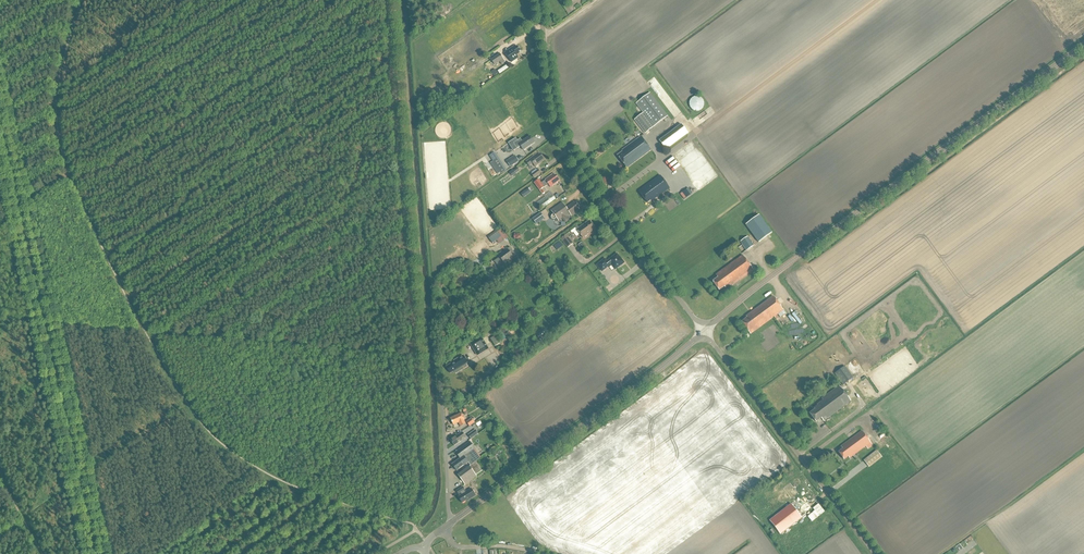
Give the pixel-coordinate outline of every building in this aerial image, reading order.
[(492,61),(495,66),(504,60),(508,57),(509,60),(520,53),(519,52),(520,51),(517,46),(516,48),(515,46),(505,53),(506,54),(502,57),(500,54),(491,59),(492,61)] [(507,65),(497,71),(499,74),(509,68),(507,65)] [(455,97),(461,93),(457,87),(451,91),(455,97)] [(634,120),(645,134),(668,116),(650,93),(636,104),(644,113),(634,120)] [(690,97),(690,110),(703,111),(703,97),(690,97)] [(682,125),(659,141),(666,150),(688,134),(682,125)] [(534,143),(530,136),(522,142),(520,139),(517,141),(516,139),(512,141),(517,149),(520,147),(523,150),(534,143)] [(651,151),(640,137),(622,151),(623,152),(617,156),(627,168),(651,151)] [(535,167),(543,161),(542,159),(543,158),(540,154),(539,155),(538,153),(526,161),(529,166),(533,164),(535,167)] [(493,154),(490,156),(493,162),(490,164),(497,174),(500,173),(501,174),(505,172),(493,154)] [(506,161),(510,167),(519,162),(515,156),(506,161)] [(538,170),(531,175),(534,179),(541,174),(538,170)] [(539,180),(534,183),(539,191),(548,185),(550,187),(558,182),(557,180),(558,179),(555,175),(554,176),(553,174),(545,180),(545,181),(541,183),(539,180)] [(660,176),(638,192),(647,203),(651,200),(651,201),(658,196),(658,197),(669,189),(660,176)] [(528,189),(520,194),(524,198),(531,193),(528,189)] [(538,201),(544,208),(555,199),(550,192),(538,201)] [(551,211),(553,214),(551,215),(550,217),(550,219),(551,220),(554,221),(555,221),(557,219),(559,221),(562,219),(565,223),(569,221),(566,216),(570,213),(571,215),(579,210),(578,208),(579,207),(576,203),(575,204),(573,202),(565,207),(562,203),(551,211)] [(536,225),(544,218),(540,213),(532,220),(536,225)] [(772,233),(759,215),(746,225),(759,243),(772,233)] [(580,235),(582,238),(596,229),(590,220),(579,228),(577,226),(570,231),(572,234),(573,233),(576,237),(580,235)] [(502,229),(498,232),(501,237),(504,241),(508,238),(502,229)] [(501,237),(498,232),(489,238),(492,244),(501,237)] [(574,243),(568,236),(567,234),(561,239),(567,248),(574,243)] [(748,237),(740,242),(746,251),(754,246),(748,237)] [(498,256),(499,258),(494,262),(499,268),(504,264),(513,257),(516,255),(510,247),(508,249),(507,249),(498,256)] [(620,266),(624,263),(621,259),(621,260),(616,254),(606,262),(604,259),(597,265),(601,271),(610,264),(614,269),(620,265),(620,266)] [(718,278),(713,282),(719,291),(724,287),(726,288),(730,286),(730,287),(753,270),(742,255),(716,275),(718,278)] [(747,318),(741,322),(751,334),(778,314),(780,317),(786,313),(776,299),(773,296),(751,312),(750,313),(745,316),(747,318)] [(500,344),(495,336),(491,339),(495,347),(500,344)] [(488,349),(482,339),(471,345),(477,356),(488,349)] [(455,362),(446,366),(450,373),(452,371),(453,372),(455,371),(456,373),(463,369),(461,366),(467,363),(463,356),(454,361),(455,362)] [(853,378),(845,366),(834,374),(843,386),(853,378)] [(814,410),(809,413),(816,422),(821,418),(823,421),(830,416),(851,401),(839,386),(822,399),(823,400),(817,405),(813,408),(814,410)] [(462,413),(450,418),(453,425),(459,423),(460,426),(466,424),(464,421),(465,420),(462,413)] [(469,427),(475,423),(472,418),(466,422),(469,427)] [(471,440),(478,434),(475,430),(468,435),(471,440)] [(873,446),(861,431),(841,447),(842,449),(838,453),(844,460),(848,457),(849,459),(866,447),(868,449),(873,446)] [(462,432),(450,440),(454,445),(460,442),(461,441),(461,440),(466,437),(462,432)] [(476,449),(470,441),(456,452),(460,458),(452,464),(457,470),(468,462),(470,466),(477,461),(480,459),(474,450),(476,449)] [(882,458),(877,451),(864,461),(869,468),(882,458)] [(483,470),(477,461),(470,466),(458,475),(465,485),(477,476),(476,475),(483,470)] [(465,492),(462,487),(457,490),(460,496),(458,497),(462,503),(467,499),(468,500),(475,496),(471,488),(465,492)] [(802,518),(791,504),(769,521),(780,535),(802,518)] [(815,511),(808,517),(812,522),(824,512),(818,504),(813,508),(815,511)]
